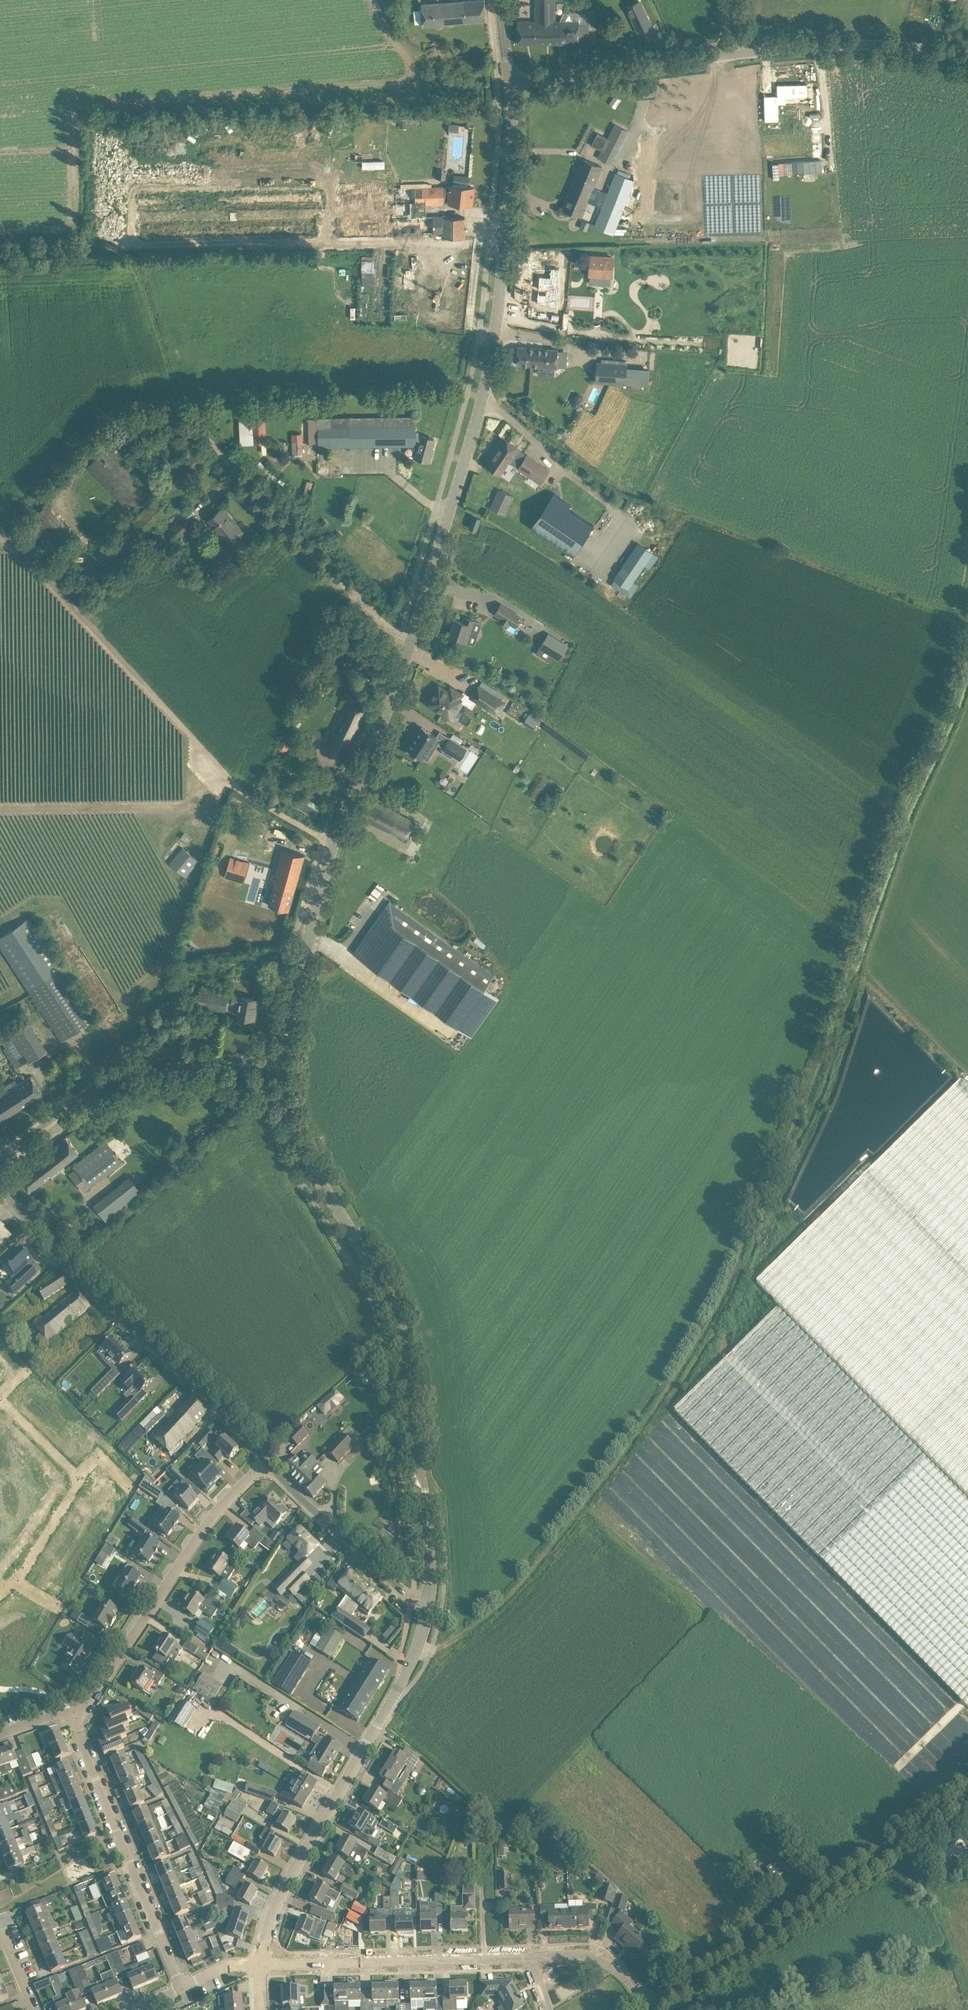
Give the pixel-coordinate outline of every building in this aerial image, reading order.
[(485,0),(463,0),(458,0),(447,0),(447,1),(446,1),(448,23),(486,20),(485,0)] [(555,0),(536,0),(536,21),(518,21),(518,43),(560,42),(560,21),(556,21),(555,0)] [(422,25),(448,23),(446,1),(420,4),(422,25)] [(642,1),(630,7),(642,32),(655,26),(642,1)] [(588,42),(588,32),(588,25),(580,25),(580,21),(560,21),(560,42),(588,42)] [(764,85),(764,112),(778,112),(778,96),(799,96),(799,92),(800,92),(800,89),(807,89),(808,77),(817,77),(817,76),(777,76),(777,87),(765,87),(765,85),(764,85)] [(449,123),(449,130),(458,131),(459,124),(449,123)] [(598,157),(611,164),(629,130),(615,123),(608,137),(597,131),(591,144),(601,150),(598,157)] [(694,133),(639,137),(640,154),(640,158),(632,159),(633,181),(615,173),(608,192),(602,207),(595,225),(614,233),(626,234),(628,228),(617,226),(632,190),(644,189),(647,215),(686,211),(717,208),(715,185),(714,182),(646,188),(645,177),(721,172),(719,152),(696,154),(694,133)] [(822,142),(813,142),(813,157),(822,156),(822,142)] [(602,166),(593,162),(583,158),(575,179),(577,180),(576,182),(593,188),(594,186),(602,166)] [(821,159),(792,161),(792,173),(822,171),(821,159)] [(602,207),(608,192),(594,186),(593,188),(576,182),(577,180),(575,179),(563,208),(582,216),(588,201),(602,207)] [(444,185),(432,185),(432,183),(428,183),(428,182),(401,183),(401,187),(334,188),(139,192),(133,193),(134,210),(139,209),(177,209),(227,208),(227,220),(139,221),(140,238),(315,235),(315,218),(237,220),(237,208),(335,208),(335,205),(388,203),(388,216),(335,217),(335,235),(441,232),(441,237),(455,237),(465,237),(465,217),(442,216),(443,215),(427,215),(426,203),(444,203),(445,200),(449,201),(449,202),(472,204),(474,187),(452,184),(444,185)] [(583,219),(579,227),(587,230),(590,222),(583,219)] [(592,254),(590,274),(611,276),(613,256),(592,254)] [(362,275),(374,275),(374,258),(377,258),(376,255),(362,255),(362,275)] [(548,297),(550,257),(542,257),(541,266),(530,265),(528,293),(539,294),(539,298),(540,298),(540,296),(548,297)] [(394,273),(394,284),(404,284),(405,273),(394,273)] [(568,350),(558,350),(558,349),(518,346),(516,364),(557,367),(567,367),(568,350)] [(627,364),(597,362),(596,382),(626,384),(627,364)] [(319,446),(350,446),(416,445),(416,443),(420,444),(416,456),(430,460),(432,452),(430,451),(434,438),(420,434),(421,432),(416,431),(416,415),(406,415),(318,417),(318,418),(309,418),(309,445),(319,445),(319,446)] [(265,440),(265,420),(255,420),(255,422),(243,422),(243,440),(265,440)] [(293,453),(303,453),(302,433),(292,433),(293,453)] [(549,469),(527,454),(525,458),(522,456),(524,453),(517,448),(518,448),(503,437),(498,445),(499,446),(496,452),(493,457),(492,456),(487,463),(501,473),(509,461),(540,482),(549,469)] [(99,540),(105,546),(90,560),(105,576),(174,509),(173,508),(166,500),(209,460),(194,444),(149,486),(110,444),(87,466),(121,502),(86,534),(95,543),(99,540)] [(513,495),(508,493),(499,489),(490,507),(504,514),(513,495)] [(594,524),(569,507),(571,504),(560,497),(560,496),(554,492),(531,526),(573,555),(594,524)] [(227,540),(233,534),(241,528),(232,518),(231,519),(221,508),(209,519),(215,526),(213,529),(212,531),(216,536),(219,536),(222,533),(227,540)] [(476,530),(481,517),(474,515),(469,527),(476,530)] [(190,526),(181,517),(168,530),(177,539),(190,526)] [(344,534),(339,529),(329,541),(333,545),(338,539),(339,540),(344,534)] [(614,579),(611,584),(630,597),(639,585),(633,581),(645,564),(650,568),(658,555),(653,552),(638,541),(613,578),(614,579)] [(521,619),(523,615),(501,602),(494,613),(500,617),(499,620),(508,625),(510,623),(515,627),(519,622),(521,623),(523,620),(521,619)] [(467,642),(475,620),(465,617),(463,621),(455,619),(450,637),(467,642)] [(541,647),(560,659),(568,646),(549,634),(541,647)] [(462,693),(451,686),(448,691),(439,685),(428,703),(450,716),(455,708),(459,710),(463,702),(460,700),(461,699),(459,698),(462,693)] [(504,701),(478,685),(471,696),(497,713),(504,701)] [(367,708),(358,704),(349,699),(325,748),(344,757),(367,708)] [(529,713),(525,719),(535,726),(539,719),(529,713)] [(423,757),(427,759),(440,739),(436,736),(437,735),(422,726),(408,748),(410,749),(409,751),(415,755),(416,753),(423,757)] [(459,759),(467,748),(450,737),(443,748),(459,759)] [(287,750),(289,746),(289,742),(286,740),(281,740),(278,742),(278,746),(280,750),(284,751),(287,750)] [(308,742),(305,748),(314,753),(317,747),(308,742)] [(387,806),(366,795),(357,813),(407,839),(416,821),(391,808),(392,806),(389,804),(387,806)] [(199,860),(183,847),(170,862),(186,876),(199,860)] [(305,854),(295,852),(282,848),(275,873),(273,872),(271,881),(275,882),(272,892),(269,891),(268,895),(271,896),(269,904),(289,910),(305,854)] [(250,862),(231,856),(225,876),(244,882),(250,862)] [(390,901),(354,952),(362,958),(368,962),(471,1035),(499,996),(485,987),(494,974),(398,906),(390,901)] [(89,1010),(29,917),(0,936),(0,946),(43,1013),(61,1041),(95,1018),(89,1010)] [(224,1011),(228,994),(228,991),(200,986),(200,988),(197,1006),(224,1011)] [(258,998),(241,995),(241,996),(234,994),(232,1002),(240,1003),(238,1015),(254,1018),(258,998)] [(29,1022),(1,1040),(6,1046),(4,1048),(11,1060),(17,1056),(22,1063),(27,1060),(28,1062),(46,1049),(29,1022)] [(0,1095),(0,1119),(41,1093),(30,1076),(17,1084),(14,1079),(0,1088),(0,1092),(1,1094),(0,1095)] [(961,1082),(757,1283),(784,1310),(783,1310),(927,1456),(967,1497),(967,1089),(961,1082)] [(75,1125),(87,1115),(83,1110),(71,1119),(75,1125)] [(29,1191),(53,1172),(78,1152),(65,1136),(52,1146),(53,1147),(48,1151),(47,1150),(19,1172),(20,1174),(18,1176),(29,1191)] [(105,1140),(82,1158),(74,1165),(90,1186),(122,1161),(105,1140)] [(20,1174),(19,1172),(12,1163),(1,1172),(9,1183),(18,1176),(20,1174)] [(106,1221),(143,1194),(130,1175),(92,1202),(106,1221)] [(3,1229),(0,1226),(0,1252),(4,1248),(2,1246),(10,1238),(2,1230),(3,1229)] [(20,1248),(4,1264),(16,1275),(11,1279),(21,1289),(36,1274),(30,1268),(29,1269),(26,1266),(32,1261),(20,1248)] [(45,1300),(69,1284),(62,1272),(37,1288),(45,1300)] [(48,1343),(83,1314),(91,1308),(78,1292),(34,1327),(48,1343)] [(776,1309),(677,1410),(967,1704),(967,1502),(776,1309)] [(104,1361),(114,1371),(131,1355),(113,1338),(109,1342),(108,1341),(103,1346),(104,1347),(102,1350),(108,1356),(104,1361)] [(141,1365),(140,1366),(139,1365),(134,1370),(133,1369),(129,1373),(130,1374),(125,1379),(126,1380),(122,1384),(130,1392),(134,1388),(140,1394),(154,1380),(145,1371),(146,1370),(141,1365)] [(107,1389),(116,1380),(110,1374),(101,1383),(107,1389)] [(335,1392),(331,1396),(316,1411),(323,1418),(343,1399),(335,1392)] [(115,1415),(122,1422),(139,1405),(132,1397),(115,1415)] [(170,1454),(209,1412),(193,1397),(153,1439),(170,1454)] [(140,1424),(147,1432),(165,1415),(158,1407),(140,1424)] [(0,1423),(0,1444),(0,1445),(12,1439),(4,1421),(0,1423)] [(298,1447),(309,1435),(299,1426),(288,1438),(298,1447)] [(208,1430),(196,1443),(201,1448),(202,1449),(215,1436),(208,1430)] [(383,1433),(368,1434),(369,1443),(384,1442),(383,1433)] [(339,1463),(355,1445),(343,1434),(327,1452),(339,1463)] [(212,1455),(219,1462),(225,1455),(230,1459),(239,1450),(225,1438),(217,1447),(218,1449),(212,1455)] [(12,1439),(0,1445),(6,1457),(18,1451),(12,1439)] [(196,1443),(192,1447),(197,1452),(201,1448),(196,1443)] [(202,1463),(189,1476),(197,1483),(199,1482),(208,1491),(209,1489),(211,1491),(216,1486),(214,1484),(221,1476),(214,1469),(218,1464),(203,1450),(196,1457),(202,1463)] [(18,1451),(6,1457),(12,1469),(24,1463),(18,1451)] [(298,1484),(310,1470),(318,1463),(309,1454),(301,1462),(296,1457),(291,1463),(284,1470),(298,1484)] [(0,1460),(0,1474),(12,1469),(6,1457),(0,1460)] [(24,1463),(12,1469),(18,1481),(30,1475),(24,1463)] [(181,1490),(174,1496),(189,1510),(199,1500),(198,1499),(190,1491),(194,1486),(172,1466),(167,1471),(178,1482),(175,1484),(181,1490)] [(0,1474),(0,1475),(5,1487),(18,1481),(12,1469),(0,1474)] [(314,1499),(320,1491),(326,1485),(310,1470),(298,1484),(314,1499)] [(153,1484),(148,1493),(159,1501),(157,1504),(164,1510),(157,1519),(161,1521),(156,1529),(157,1530),(159,1531),(158,1533),(165,1537),(166,1536),(168,1537),(174,1529),(177,1526),(176,1525),(180,1520),(169,1512),(174,1505),(153,1484)] [(290,1514),(283,1507),(281,1509),(273,1501),(264,1510),(261,1507),(251,1517),(261,1526),(270,1517),(277,1524),(280,1522),(282,1523),(290,1514)] [(143,1537),(148,1530),(133,1520),(129,1526),(143,1537)] [(0,1530),(0,1539),(4,1543),(13,1535),(11,1533),(8,1530),(5,1526),(0,1530)] [(277,1546),(263,1535),(255,1528),(249,1536),(237,1526),(227,1539),(240,1549),(245,1541),(251,1545),(255,1549),(259,1543),(270,1552),(272,1550),(273,1551),(277,1546)] [(289,1542),(284,1546),(290,1552),(295,1547),(306,1558),(319,1545),(301,1528),(294,1535),(288,1541),(289,1542)] [(283,1536),(275,1532),(270,1540),(277,1544),(283,1536)] [(13,1535),(4,1543),(12,1552),(21,1544),(18,1541),(14,1537),(13,1535)] [(135,1555),(142,1559),(141,1560),(147,1564),(148,1562),(149,1563),(154,1555),(155,1556),(158,1551),(157,1550),(160,1546),(146,1538),(142,1543),(139,1541),(133,1552),(136,1554),(135,1555)] [(0,1546),(0,1556),(3,1559),(12,1552),(4,1543),(0,1546)] [(229,1562),(225,1559),(217,1554),(207,1568),(225,1580),(219,1590),(232,1598),(238,1588),(228,1581),(237,1568),(229,1563),(229,1562)] [(296,1567),(281,1583),(294,1595),(296,1597),(298,1595),(296,1593),(309,1579),(303,1573),(305,1572),(311,1565),(305,1559),(305,1558),(299,1564),(296,1567)] [(256,1567),(246,1560),(244,1564),(254,1570),(256,1567)] [(122,1577),(124,1578),(117,1589),(121,1591),(120,1593),(125,1596),(126,1595),(130,1597),(141,1579),(135,1575),(137,1572),(128,1566),(122,1577)] [(347,1609),(347,1610),(357,1595),(367,1584),(352,1570),(345,1579),(343,1577),(345,1574),(339,1569),(328,1586),(334,1591),(338,1587),(347,1596),(341,1605),(347,1609)] [(247,1581),(243,1586),(248,1589),(252,1584),(247,1581)] [(368,1615),(384,1598),(367,1584),(357,1595),(347,1610),(347,1609),(343,1615),(338,1622),(364,1640),(358,1635),(365,1626),(352,1617),(359,1607),(368,1615)] [(222,1604),(216,1600),(207,1595),(203,1601),(191,1593),(182,1608),(194,1616),(199,1608),(207,1613),(207,1615),(212,1618),(222,1604)] [(99,1609),(101,1610),(94,1622),(106,1630),(109,1626),(111,1627),(117,1618),(114,1617),(118,1611),(104,1602),(99,1609)] [(88,1629),(92,1621),(82,1615),(75,1611),(71,1618),(78,1622),(77,1622),(88,1629)] [(343,1615),(336,1611),(332,1618),(338,1622),(343,1615)] [(206,1642),(215,1629),(202,1621),(195,1630),(198,1632),(196,1635),(206,1642)] [(388,1631),(383,1637),(389,1642),(398,1632),(393,1627),(390,1631),(389,1631),(388,1631)] [(331,1659),(344,1637),(329,1628),(316,1649),(318,1650),(313,1658),(325,1665),(330,1658),(331,1659)] [(68,1658),(64,1666),(78,1675),(78,1674),(92,1652),(91,1652),(90,1653),(82,1648),(84,1644),(86,1646),(91,1638),(84,1634),(83,1634),(84,1634),(80,1641),(74,1637),(67,1648),(73,1651),(68,1658)] [(177,1644),(172,1641),(164,1635),(154,1649),(159,1652),(154,1659),(165,1667),(170,1660),(175,1663),(177,1658),(183,1650),(176,1645),(177,1644)] [(200,1656),(203,1652),(188,1641),(183,1647),(195,1655),(196,1654),(200,1656)] [(224,1642),(219,1649),(235,1659),(240,1651),(224,1642)] [(291,1696),(311,1664),(295,1654),(274,1685),(291,1696)] [(379,1664),(371,1659),(339,1710),(349,1716),(357,1722),(389,1671),(379,1664)] [(165,1676),(162,1674),(154,1669),(150,1675),(141,1669),(132,1684),(144,1692),(152,1680),(159,1685),(165,1676)] [(189,1687),(219,1707),(229,1691),(223,1687),(223,1686),(204,1674),(203,1675),(199,1672),(189,1687)] [(180,1685),(176,1691),(182,1695),(186,1689),(180,1685)] [(168,1722),(183,1730),(196,1710),(182,1701),(168,1722)] [(126,1717),(132,1714),(128,1705),(115,1710),(114,1707),(107,1710),(111,1719),(124,1713),(126,1717)] [(143,1716),(147,1711),(139,1705),(135,1710),(143,1716)] [(147,1711),(143,1716),(151,1721),(154,1716),(147,1711)] [(295,1711),(286,1726),(311,1742),(321,1727),(295,1711)] [(130,1726),(126,1717),(124,1713),(111,1719),(105,1721),(108,1730),(122,1724),(124,1728),(130,1726)] [(150,1730),(155,1733),(159,1725),(155,1722),(150,1730)] [(127,1737),(124,1728),(122,1724),(108,1730),(102,1733),(106,1741),(120,1736),(121,1739),(127,1737)] [(148,1745),(155,1733),(150,1730),(145,1738),(142,1741),(148,1745)] [(51,1748),(65,1743),(59,1731),(46,1736),(51,1748)] [(125,1748),(121,1739),(120,1736),(106,1741),(100,1744),(105,1756),(125,1748)] [(328,1737),(326,1740),(322,1738),(305,1765),(309,1767),(308,1769),(323,1778),(342,1746),(328,1737)] [(27,1758),(38,1754),(42,1752),(37,1740),(27,1744),(22,1746),(27,1758)] [(60,1759),(70,1755),(65,1743),(51,1748),(54,1754),(47,1757),(49,1764),(60,1759)] [(16,1762),(17,1762),(18,1762),(12,1747),(0,1751),(8,1774),(13,1772),(12,1769),(18,1766),(16,1762)] [(141,1762),(146,1760),(140,1748),(134,1750),(141,1762)] [(420,1757),(415,1754),(407,1749),(403,1755),(396,1751),(388,1764),(409,1776),(413,1770),(420,1757)] [(8,1774),(0,1751),(0,1778),(9,1775),(8,1774)] [(37,1768),(35,1762),(37,1761),(38,1759),(39,1757),(39,1756),(38,1754),(27,1758),(28,1761),(32,1771),(37,1768)] [(117,1772),(130,1767),(125,1754),(112,1760),(117,1772)] [(152,1771),(146,1760),(141,1762),(147,1774),(152,1771)] [(33,1773),(32,1771),(28,1761),(18,1765),(23,1777),(33,1773)] [(53,1783),(74,1774),(69,1762),(56,1767),(48,1771),(53,1783)] [(122,1784),(135,1779),(141,1776),(136,1764),(130,1767),(117,1772),(122,1784)] [(405,1783),(409,1776),(388,1764),(380,1777),(387,1782),(384,1788),(392,1793),(397,1796),(405,1783)] [(158,1783),(152,1771),(147,1774),(153,1785),(158,1783)] [(317,1785),(308,1779),(297,1773),(294,1779),(290,1785),(309,1797),(317,1785)] [(66,1792),(79,1786),(74,1774),(53,1783),(58,1795),(66,1792)] [(33,1788),(38,1786),(34,1776),(29,1779),(33,1788)] [(127,1796),(140,1791),(135,1779),(122,1784),(127,1796)] [(214,1788),(232,1794),(235,1785),(216,1780),(214,1788)] [(158,1783),(153,1785),(159,1797),(164,1794),(158,1783)] [(277,1794),(262,1788),(248,1784),(246,1792),(259,1796),(274,1801),(277,1794)] [(15,1789),(13,1785),(4,1788),(4,1787),(0,1788),(0,1789),(0,1790),(4,1800),(16,1795),(15,1789)] [(302,1809),(309,1797),(290,1785),(286,1791),(282,1797),(302,1809)] [(62,1807),(71,1804),(84,1798),(79,1786),(66,1792),(68,1798),(60,1801),(62,1807)] [(167,1787),(164,1788),(196,1848),(200,1845),(169,1786),(167,1787)] [(44,1801),(43,1797),(39,1789),(34,1791),(39,1803),(44,1801)] [(211,1793),(204,1807),(216,1814),(223,1801),(227,1793),(221,1792),(211,1789),(209,1793),(211,1793)] [(397,1796),(392,1793),(389,1798),(373,1789),(365,1803),(377,1810),(383,1800),(398,1809),(403,1800),(397,1796)] [(242,1795),(240,1793),(235,1790),(232,1795),(231,1798),(230,1801),(233,1803),(225,1815),(236,1822),(248,1805),(237,1798),(238,1796),(240,1798),(242,1795)] [(132,1809),(141,1805),(145,1803),(140,1791),(127,1796),(132,1809)] [(30,1808),(36,1806),(31,1794),(25,1796),(30,1808)] [(464,1799),(457,1795),(453,1800),(449,1798),(448,1799),(457,1805),(457,1804),(460,1805),(460,1806),(463,1808),(466,1804),(464,1799)] [(44,1815),(54,1811),(50,1798),(44,1801),(39,1803),(44,1815)] [(76,1816),(89,1810),(84,1798),(71,1804),(73,1810),(65,1813),(68,1819),(76,1816)] [(168,1814),(173,1812),(167,1800),(162,1802),(152,1807),(134,1814),(136,1819),(134,1820),(137,1827),(139,1826),(157,1819),(153,1811),(163,1806),(168,1814)] [(13,1815),(8,1803),(0,1806),(0,1821),(5,1818),(13,1815)] [(296,1819),(277,1808),(278,1806),(273,1803),(269,1809),(275,1812),(274,1814),(281,1818),(277,1826),(288,1833),(296,1819)] [(81,1828),(94,1822),(89,1810),(76,1816),(81,1828)] [(53,1822),(49,1813),(55,1811),(54,1811),(44,1815),(47,1824),(53,1822)] [(25,1823),(20,1812),(14,1814),(13,1815),(5,1818),(0,1821),(0,1834),(10,1830),(8,1825),(17,1821),(19,1826),(25,1823)] [(179,1823),(173,1812),(168,1814),(174,1826),(179,1823)] [(371,1818),(368,1817),(360,1812),(350,1827),(362,1834),(362,1833),(370,1838),(371,1837),(373,1838),(377,1831),(375,1830),(379,1823),(371,1819),(371,1818)] [(460,1817),(454,1813),(450,1819),(456,1823),(460,1817)] [(164,1816),(158,1818),(162,1830),(168,1828),(164,1816)] [(430,1817),(426,1823),(431,1826),(435,1820),(430,1817)] [(144,1838),(161,1831),(157,1819),(139,1826),(144,1838)] [(394,1835),(398,1828),(384,1819),(380,1826),(394,1835)] [(86,1840),(90,1838),(99,1835),(94,1822),(81,1828),(86,1840)] [(185,1835),(179,1823),(174,1826),(180,1837),(185,1835)] [(52,1836),(58,1834),(54,1825),(49,1827),(52,1836)] [(266,1828),(265,1830),(258,1826),(256,1830),(263,1834),(260,1839),(267,1843),(263,1851),(266,1852),(275,1857),(282,1844),(272,1838),(275,1833),(266,1828)] [(15,1841),(10,1830),(0,1834),(0,1847),(15,1841)] [(149,1850),(166,1843),(161,1831),(144,1838),(149,1850)] [(5,1859),(20,1853),(17,1847),(26,1843),(27,1844),(32,1842),(29,1835),(24,1838),(15,1841),(0,1847),(5,1859)] [(185,1835),(180,1837),(176,1839),(180,1851),(191,1846),(185,1835)] [(471,1837),(461,1835),(459,1843),(469,1845),(471,1837)] [(59,1851),(64,1849),(59,1837),(54,1839),(59,1851)] [(357,1844),(353,1842),(344,1837),(336,1851),(349,1858),(352,1852),(364,1859),(368,1851),(357,1844)] [(244,1849),(230,1840),(230,1841),(227,1839),(226,1842),(224,1841),(220,1848),(228,1853),(242,1861),(242,1860),(253,1867),(248,1875),(260,1882),(269,1868),(256,1861),(248,1856),(250,1852),(244,1849)] [(262,1849),(249,1842),(245,1848),(258,1856),(262,1849)] [(154,1863),(163,1859),(167,1857),(171,1856),(166,1843),(149,1850),(154,1863)] [(25,1867),(25,1865),(22,1859),(36,1853),(34,1847),(20,1853),(5,1859),(10,1871),(15,1869),(17,1875),(26,1871),(37,1867),(36,1863),(25,1867)] [(375,1856),(392,1865),(396,1858),(379,1849),(375,1856)] [(499,1849),(498,1857),(503,1857),(503,1859),(506,1859),(506,1857),(507,1857),(507,1852),(509,1852),(509,1849),(499,1849)] [(194,1867),(199,1865),(194,1853),(189,1855),(194,1867)] [(353,1870),(341,1863),(332,1858),(323,1874),(336,1881),(340,1873),(349,1878),(353,1870)] [(174,1875),(172,1869),(177,1866),(175,1861),(156,1868),(161,1881),(174,1875)] [(396,1861),(390,1873),(395,1876),(402,1863),(396,1861)] [(235,1897),(225,1897),(212,1865),(206,1862),(203,1864),(218,1897),(217,1905),(235,1905),(235,1897)] [(767,1869),(775,1880),(784,1873),(776,1862),(767,1869)] [(199,1879),(204,1877),(199,1865),(194,1867),(199,1879)] [(231,1873),(243,1880),(247,1874),(235,1867),(231,1873)] [(112,1879),(109,1873),(94,1879),(102,1898),(103,1897),(108,1895),(121,1890),(116,1877),(112,1879)] [(179,1887),(185,1885),(180,1873),(174,1875),(161,1881),(166,1893),(179,1887)] [(241,1883),(243,1880),(231,1873),(228,1878),(235,1883),(233,1887),(242,1892),(238,1899),(250,1906),(258,1892),(245,1885),(241,1883)] [(606,1880),(598,1874),(594,1880),(603,1885),(604,1884),(606,1880)] [(499,1890),(510,1890),(510,1875),(499,1875),(499,1890)] [(209,1890),(205,1880),(204,1877),(199,1879),(204,1891),(209,1890)] [(400,1909),(399,1893),(402,1892),(402,1886),(400,1886),(400,1878),(396,1878),(393,1885),(393,1886),(391,1887),(391,1897),(392,1909),(400,1909)] [(330,1889),(328,1888),(319,1884),(310,1900),(322,1906),(327,1909),(332,1900),(337,1903),(341,1895),(330,1890),(330,1889)] [(357,1900),(361,1893),(345,1884),(341,1891),(357,1900)] [(87,1904),(85,1900),(79,1885),(74,1888),(81,1906),(87,1904)] [(618,1891),(618,1889),(603,1885),(600,1894),(605,1896),(603,1901),(614,1904),(618,1891)] [(171,1905),(184,1899),(179,1887),(166,1893),(171,1905)] [(126,1902),(121,1890),(108,1895),(103,1897),(108,1909),(113,1907),(126,1902)] [(198,1894),(200,1899),(203,1906),(214,1901),(209,1890),(204,1891),(198,1894)] [(612,1909),(608,1921),(611,1922),(615,1910),(625,1913),(630,1898),(620,1896),(621,1892),(618,1891),(614,1904),(612,1909)] [(437,1932),(437,1917),(443,1917),(441,1894),(435,1894),(436,1903),(421,1904),(422,1916),(422,1932),(437,1932)] [(467,1917),(466,1911),(476,1910),(475,1895),(463,1895),(464,1907),(451,1907),(452,1917),(451,1917),(452,1932),(468,1931),(467,1917)] [(50,1913),(47,1906),(53,1903),(50,1897),(30,1905),(33,1912),(28,1914),(33,1926),(52,1918),(50,1913)] [(176,1917),(189,1912),(186,1905),(191,1903),(189,1897),(184,1899),(171,1905),(176,1917)] [(392,1922),(392,1909),(391,1897),(384,1898),(384,1910),(384,1918),(377,1919),(377,1911),(371,1911),(371,1925),(371,1934),(386,1933),(386,1922),(392,1922)] [(78,1907),(75,1900),(69,1903),(71,1909),(78,1907)] [(368,1907),(356,1901),(352,1910),(364,1916),(368,1907)] [(596,1905),(583,1905),(583,1901),(569,1901),(569,1912),(569,1928),(588,1927),(588,1919),(596,1918),(596,1905)] [(110,1922),(111,1922),(112,1921),(131,1914),(126,1902),(113,1907),(116,1913),(108,1916),(110,1922)] [(89,1909),(88,1906),(87,1904),(81,1906),(86,1918),(94,1915),(92,1912),(91,1908),(89,1909)] [(234,1911),(235,1905),(217,1905),(217,1907),(208,1910),(211,1915),(220,1912),(234,1911)] [(76,1922),(83,1919),(78,1907),(71,1909),(76,1922)] [(569,1928),(569,1912),(554,1913),(554,1907),(542,1907),(542,1920),(550,1920),(550,1928),(569,1928)] [(608,1921),(612,1909),(608,1907),(604,1920),(608,1921)] [(534,1929),(534,1919),(534,1909),(526,1910),(526,1913),(509,1914),(510,1925),(511,1925),(511,1929),(534,1929)] [(214,1923),(211,1915),(208,1910),(199,1914),(205,1926),(214,1923)] [(250,1914),(240,1911),(236,1910),(232,1923),(245,1927),(250,1914)] [(332,1923),(335,1915),(323,1910),(320,1918),(332,1923)] [(363,1919),(351,1912),(347,1919),(359,1926),(363,1919)] [(413,1933),(413,1923),(413,1919),(405,1919),(404,1912),(397,1912),(397,1919),(397,1933),(413,1933)] [(91,1930),(97,1928),(100,1926),(95,1914),(94,1915),(86,1918),(91,1930)] [(123,1931),(136,1926),(131,1914),(112,1922),(112,1921),(111,1922),(116,1934),(123,1931)] [(638,1936),(638,1935),(629,1927),(632,1924),(621,1914),(612,1925),(622,1933),(618,1937),(627,1946),(635,1954),(646,1942),(650,1936),(643,1930),(638,1936)] [(302,1917),(296,1932),(320,1941),(327,1922),(316,1918),(315,1922),(302,1917)] [(37,1937),(52,1931),(59,1928),(58,1924),(54,1923),(52,1918),(33,1926),(37,1937)] [(176,1938),(178,1937),(192,1932),(187,1919),(173,1925),(175,1930),(173,1931),(176,1938)] [(82,1921),(74,1924),(77,1932),(85,1929),(82,1921)] [(329,1922),(326,1930),(339,1936),(343,1927),(329,1922)] [(216,1928),(214,1923),(205,1926),(207,1932),(216,1928)] [(241,1940),(245,1927),(232,1923),(228,1935),(241,1940)] [(128,1943),(141,1938),(136,1926),(123,1931),(128,1943)] [(95,1939),(100,1937),(97,1928),(91,1930),(95,1939)] [(346,1928),(344,1933),(356,1938),(358,1933),(346,1928)] [(42,1949),(57,1943),(52,1931),(37,1937),(42,1949)] [(84,1946),(92,1942),(87,1931),(79,1934),(84,1946)] [(197,1944),(192,1932),(178,1937),(183,1949),(197,1944)] [(210,1952),(213,1958),(222,1954),(220,1948),(215,1936),(210,1938),(214,1950),(210,1952)] [(225,1936),(220,1938),(224,1947),(229,1945),(225,1936)] [(106,1952),(113,1949),(108,1937),(96,1942),(101,1954),(107,1952),(106,1952)] [(94,1955),(97,1954),(92,1942),(84,1946),(88,1956),(94,1955)] [(47,1961),(61,1955),(57,1943),(42,1949),(47,1961)] [(143,1943),(132,1947),(137,1958),(147,1953),(143,1943)] [(229,1945),(224,1947),(226,1952),(235,1949),(232,1943),(229,1945)] [(204,1962),(202,1957),(197,1944),(183,1949),(188,1961),(191,1960),(194,1966),(204,1962)] [(112,1954),(117,1967),(123,1964),(118,1952),(112,1954)] [(123,1980),(117,1967),(112,1954),(107,1956),(109,1961),(113,1971),(100,1976),(102,1981),(110,2000),(123,1995),(117,1982),(123,1980)] [(66,1966),(73,1964),(71,1958),(64,1961),(61,1955),(47,1961),(52,1973),(66,1967),(66,1966)] [(109,1961),(107,1956),(98,1960),(94,1962),(96,1967),(109,1961)] [(138,1964),(146,1985),(159,1980),(150,1959),(145,1961),(138,1964)] [(84,1971),(96,1967),(94,1962),(75,1969),(83,1985),(89,1983),(84,1971)] [(134,1990),(146,1985),(138,1964),(130,1967),(125,1970),(134,1990)] [(75,1988),(83,1985),(75,1969),(69,1971),(75,1988)] [(58,1976),(50,1979),(57,1997),(53,1998),(54,2001),(58,2009),(72,2009),(66,1996),(58,1976)] [(98,2005),(110,2000),(102,1981),(90,1986),(98,2005)] [(525,2007),(522,2002),(523,2001),(522,1999),(520,2000),(511,1984),(504,1988),(501,1982),(481,1983),(482,1996),(496,1996),(501,2006),(498,2008),(499,2009),(519,2009),(525,2007)] [(467,1994),(467,1984),(451,1984),(451,1996),(444,1996),(444,2009),(457,2009),(456,2000),(467,1999),(467,1994)] [(424,2009),(424,1985),(411,1985),(411,2004),(405,2005),(405,2009),(412,2009),(424,2009)] [(444,1996),(437,1997),(437,1985),(424,1985),(424,2009),(437,2008),(437,2009),(444,2009),(444,1996)] [(9,1998),(4,1986),(0,1987),(0,2001),(9,1998)] [(386,2009),(387,2009),(387,2006),(386,2006),(386,2002),(386,1986),(373,1986),(373,2006),(367,2006),(367,2009),(374,2009),(386,2009)] [(386,2002),(399,2002),(399,1986),(386,1986),(386,2002)] [(348,2003),(348,1987),(335,1987),(335,2003),(335,2006),(329,2006),(329,2009),(348,2009),(348,2003)] [(361,2002),(361,1992),(361,1987),(348,1987),(348,2003),(361,2002)] [(299,1996),(308,1995),(308,1988),(283,1989),(283,2004),(299,2004),(299,1996)] [(321,2006),(329,2006),(329,1988),(321,1988),(321,2006)] [(83,2000),(79,1990),(74,1992),(66,1996),(72,2009),(86,2009),(87,2009),(83,2000)] [(242,2002),(243,2002),(243,1995),(234,1995),(233,1995),(234,1997),(226,1998),(226,1999),(217,2000),(218,2007),(227,2007),(227,2009),(243,2009),(242,2002)]
